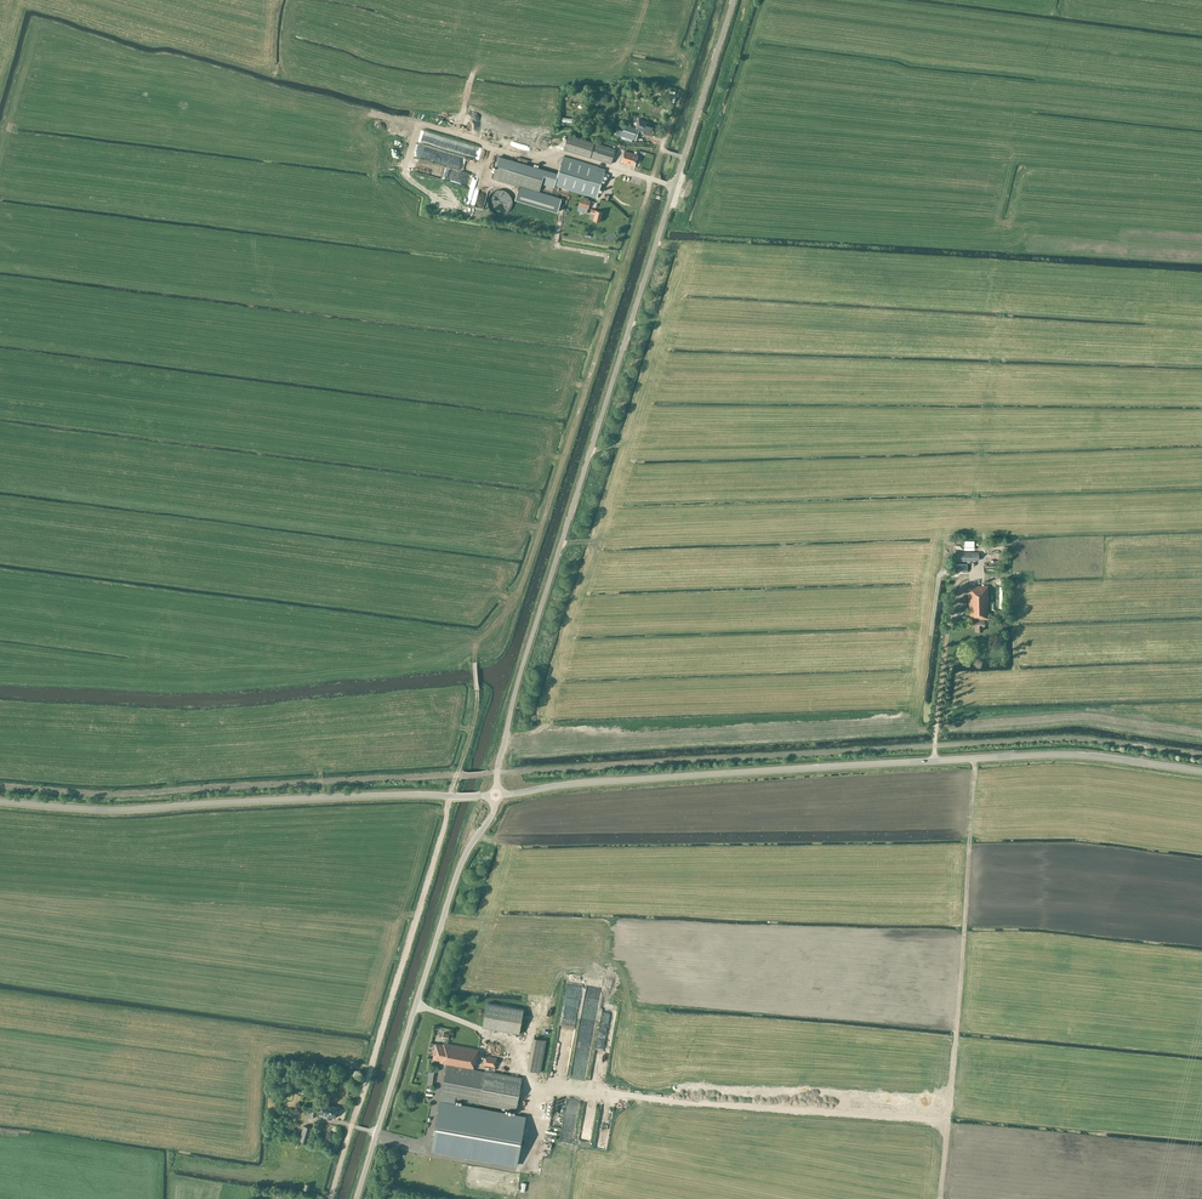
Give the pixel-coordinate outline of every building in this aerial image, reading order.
[(592,108),(596,104),(592,100),(588,104),(592,108)] [(653,134),(655,128),(646,125),(647,122),(639,119),(635,129),(644,132),(644,131),(653,134)] [(439,148),(443,138),(434,135),(431,145),(439,148)] [(615,149),(568,135),(563,150),(611,164),(615,149)] [(405,147),(413,149),(414,144),(402,142),(401,151),(404,152),(405,147)] [(427,154),(429,150),(418,146),(416,153),(424,156),(425,153),(427,154)] [(621,162),(634,166),(637,155),(624,151),(621,162)] [(539,193),(539,192),(541,184),(545,170),(511,160),(499,156),(492,180),(519,187),(539,193)] [(563,156),(558,174),(554,185),(597,198),(605,169),(563,156)] [(539,193),(519,187),(515,199),(558,212),(562,199),(539,192),(539,193)] [(501,190),(500,190),(498,190),(497,190),(495,191),(494,191),(492,192),(491,193),(490,195),(489,196),(488,197),(488,199),(487,201),(487,202),(487,204),(488,206),(488,207),(489,208),(489,209),(490,210),(491,212),(492,213),(494,213),(495,214),(497,215),(499,215),(500,215),(502,215),(504,214),(505,213),(507,213),(508,212),(509,210),(510,209),(511,208),(511,207),(512,206),(512,204),(512,202),(512,201),(512,199),(511,197),(510,196),(509,195),(508,193),(507,192),(505,191),(504,191),(502,190),(501,190)] [(580,198),(578,206),(587,209),(590,201),(580,198)] [(593,221),(599,222),(602,212),(591,209),(590,214),(595,215),(593,221)] [(609,242),(617,237),(614,232),(606,237),(609,242)] [(955,553),(955,562),(970,561),(979,560),(979,552),(955,553)] [(976,631),(982,631),(982,627),(984,627),(984,619),(989,619),(988,586),(968,587),(969,620),(974,619),(973,627),(976,627),(976,631)] [(487,1003),(482,1028),(519,1035),(523,1010),(487,1003)] [(590,1074),(594,1039),(592,1039),(594,1020),(580,1019),(573,1078),(582,1079),(583,1073),(590,1074)] [(546,1041),(535,1039),(530,1072),(541,1074),(546,1041)] [(456,1065),(474,1068),(474,1064),(476,1064),(479,1049),(444,1043),(443,1045),(436,1044),(433,1059),(440,1061),(440,1063),(446,1064),(431,1150),(517,1166),(526,1115),(455,1103),(455,1099),(516,1110),(522,1077),(485,1070),(484,1071),(456,1066),(456,1065)] [(483,1065),(495,1067),(497,1057),(485,1055),(483,1065)] [(585,1101),(578,1139),(588,1141),(595,1102),(585,1101)] [(323,1103),(320,1114),(319,1116),(327,1118),(327,1116),(335,1118),(338,1107),(323,1103)] [(300,1140),(308,1142),(311,1128),(304,1125),(300,1140)]
